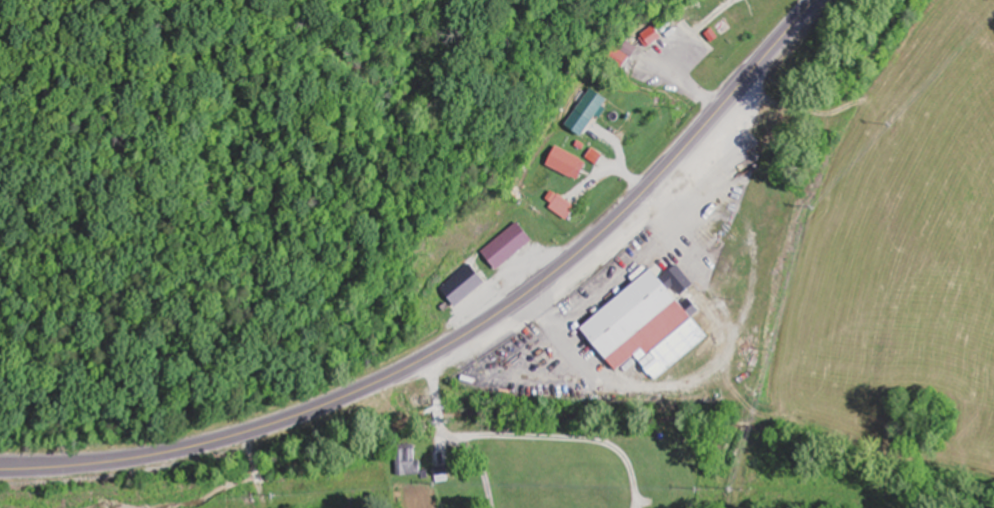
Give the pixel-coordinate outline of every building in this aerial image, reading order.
[(719,25),(724,34),(734,28),(730,19),(719,25)] [(645,33),(653,45),(672,32),(664,20),(645,33)] [(609,56),(628,66),(633,56),(614,46),(609,56)] [(593,122),(599,114),(603,117),(614,105),(594,89),(578,109),(593,122)] [(583,181),(592,162),(558,145),(548,166),(542,164),(529,193),(538,197),(542,188),(545,188),(555,167),(583,181)] [(569,221),(579,207),(561,194),(551,208),(569,221)] [(536,240),(521,221),(485,251),(501,269),(536,240)] [(659,380),(714,338),(660,269),(585,326),(621,373),(642,357),(659,380)] [(398,475),(421,475),(421,446),(398,446),(398,475)] [(451,481),(450,467),(436,468),(437,482),(451,481)]
